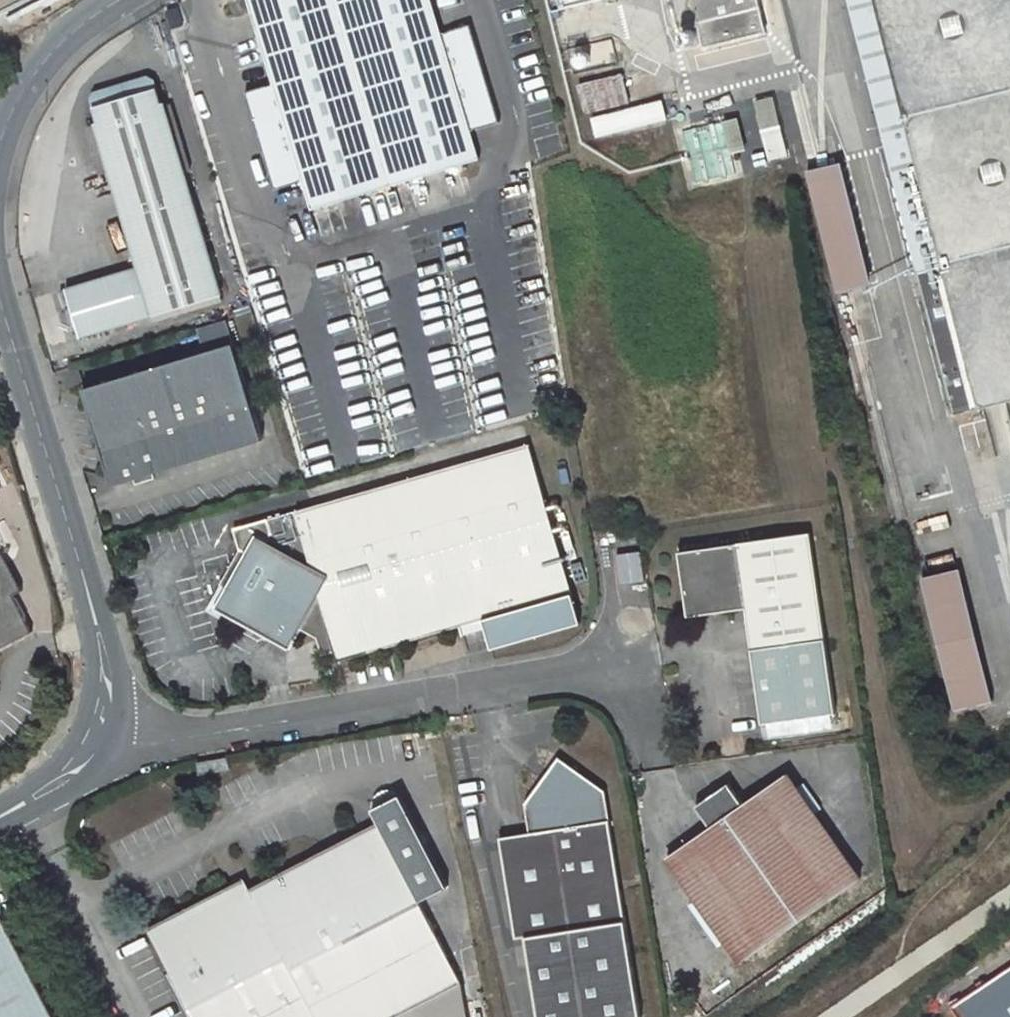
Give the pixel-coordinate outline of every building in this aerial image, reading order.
[(252,12),(274,84),(246,92),(275,190),(304,182),(312,210),(479,158),(470,129),(498,120),(468,23),(440,31),(431,0),(259,0),(252,12)] [(599,0),(547,0),(549,9),(599,0)] [(677,27),(696,22),(702,49),(765,34),(756,0),(670,0),(677,27)] [(955,414),(1009,400),(1009,0),(850,0),(955,414)] [(580,114),(625,107),(620,75),(575,82),(580,114)] [(75,343),(222,299),(162,100),(158,99),(153,84),(140,77),(125,82),(120,88),(114,85),(94,91),(86,104),(91,120),(89,125),(132,271),(59,294),(75,343)] [(772,97),(752,99),(760,161),(780,158),(772,97)] [(591,139),(664,122),(659,99),(585,117),(591,139)] [(731,153),(739,152),(736,120),(685,124),(690,181),(733,177),(731,153)] [(797,171),(808,168),(802,141),(790,144),(797,171)] [(838,165),(808,173),(839,293),(869,286),(838,165)] [(114,484),(233,447),(263,438),(227,321),(201,329),(208,352),(205,353),(195,357),(85,390),(114,484)] [(208,352),(201,329),(187,333),(195,357),(205,353),(208,352)] [(290,518),(230,535),(236,555),(209,603),(212,614),(215,625),(255,646),(266,643),(288,655),(299,635),(311,641),(316,661),(331,657),(333,666),(479,624),(487,651),(576,625),(523,449),(290,518)] [(744,613),(750,655),(761,726),(836,715),(825,645),(808,535),(679,556),(689,620),(744,613)] [(38,650),(22,614),(28,612),(9,569),(4,572),(0,564),(0,670),(38,650)] [(960,571),(921,581),(954,712),(993,702),(960,571)] [(516,949),(529,947),(539,1016),(640,1016),(630,935),(613,802),(560,764),(528,808),(532,841),(503,845),(516,949)] [(146,931),(192,1016),(468,1016),(465,998),(423,915),(477,888),(452,778),(373,818),(379,830),(237,900),(229,889),(146,931)] [(663,859),(738,964),(848,889),(772,781),(734,806),(720,787),(684,814),(698,833),(663,859)] [(2,919),(0,920),(0,1016),(52,1016),(2,919)] [(956,1016),(1009,1016),(1009,966),(950,1009),(956,1016)]
